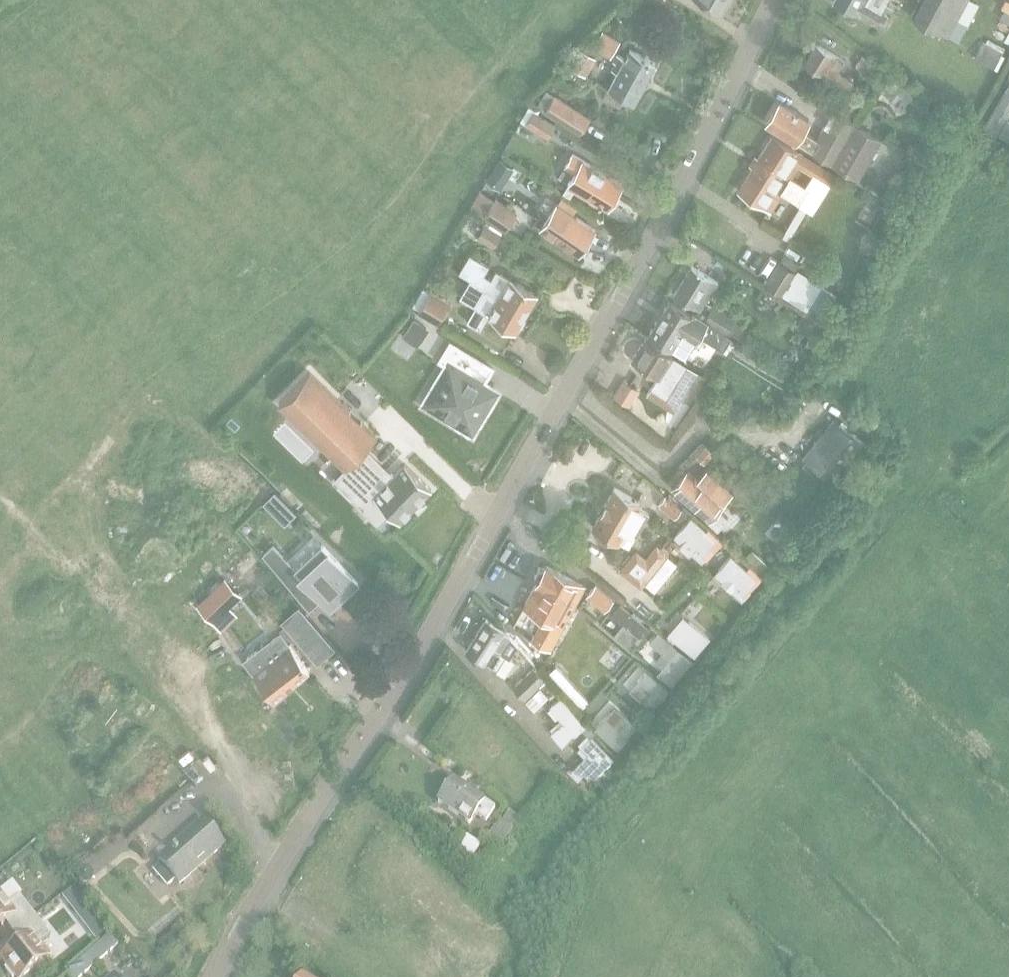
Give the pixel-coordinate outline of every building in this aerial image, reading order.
[(729,0),(698,0),(721,13),(729,0)] [(880,29),(885,19),(866,9),(871,0),(838,0),(835,6),(880,29)] [(949,39),(968,0),(924,0),(914,22),(949,39)] [(592,46),(610,56),(620,39),(601,29),(595,41),(586,36),(580,48),(579,47),(569,65),(586,74),(596,56),(589,52),(592,46)] [(993,66),(1001,51),(983,41),(975,56),(993,66)] [(832,81),(846,90),(853,80),(838,70),(843,63),(816,45),(803,65),(830,83),(832,81)] [(633,102),(655,62),(631,49),(626,58),(616,52),(612,59),(614,61),(611,67),(619,72),(609,89),(633,102)] [(843,114),(855,122),(877,87),(865,79),(843,114)] [(555,93),(554,94),(546,89),(536,105),(544,110),(544,111),(579,134),(590,116),(555,93)] [(995,121),(1007,128),(1008,124),(1008,97),(995,121)] [(808,154),(814,145),(798,135),(805,125),(776,107),(765,126),(808,154)] [(520,124),(543,138),(551,125),(528,111),(520,124)] [(814,145),(808,154),(851,181),(875,142),(832,115),(814,145)] [(812,176),(818,166),(772,137),(739,192),(771,212),(782,195),(799,205),(808,190),(787,177),(795,165),(812,176)] [(565,184),(605,208),(621,182),(571,153),(563,165),(573,171),(565,184)] [(502,159),(492,174),(506,183),(516,167),(502,159)] [(496,195),(493,198),(481,189),(473,200),(487,209),(482,216),(503,230),(517,209),(496,195)] [(572,215),(577,206),(561,195),(557,201),(555,200),(538,228),(578,253),(594,229),(572,215)] [(475,236),(492,246),(499,234),(482,224),(475,236)] [(854,257),(840,249),(830,266),(844,274),(854,257)] [(468,280),(524,313),(537,294),(469,253),(458,272),(469,278),(468,280)] [(762,282),(789,300),(804,278),(792,269),(795,265),(780,255),(762,282)] [(671,291),(697,308),(714,281),(689,264),(671,291)] [(436,281),(450,279),(448,266),(434,269),(436,281)] [(514,330),(524,313),(468,280),(458,296),(514,330)] [(430,288),(428,291),(422,288),(417,297),(423,301),(417,310),(436,322),(449,300),(430,288)] [(691,312),(689,314),(667,300),(645,333),(683,357),(706,322),(691,312)] [(704,319),(725,332),(734,317),(713,304),(704,319)] [(749,330),(736,322),(730,332),(744,340),(749,330)] [(646,394),(672,412),(696,374),(643,338),(629,359),(655,376),(648,387),(649,388),(646,394)] [(491,367),(450,341),(439,359),(447,364),(433,387),(447,395),(438,411),(457,423),(463,413),(477,422),(490,401),(485,398),(491,388),(482,382),(491,367)] [(307,373),(276,405),(341,468),(343,465),(362,446),(372,436),(307,373)] [(719,377),(712,387),(724,394),(730,384),(719,377)] [(615,400),(626,407),(638,389),(627,382),(615,400)] [(800,457),(831,481),(860,443),(828,420),(800,457)] [(355,477),(343,491),(377,524),(390,510),(399,520),(430,488),(404,463),(392,476),(362,446),(343,465),(355,477)] [(709,512),(729,488),(706,468),(696,479),(686,470),(671,487),(694,506),(698,502),(709,512)] [(590,526),(628,547),(647,513),(635,506),(637,501),(611,487),(590,526)] [(262,502),(270,510),(281,498),(274,490),(262,502)] [(261,553),(308,609),(320,598),(322,601),(323,600),(329,594),(333,598),(336,602),(356,583),(357,582),(321,543),(295,567),(272,543),(261,553)] [(632,552),(619,568),(639,585),(652,569),(632,552)] [(537,579),(523,605),(543,616),(530,639),(549,649),(583,585),(545,565),(544,567),(538,567),(534,575),(537,579)] [(585,595),(601,608),(609,598),(593,584),(585,595)] [(618,602),(610,611),(634,632),(631,635),(636,639),(647,626),(639,618),(640,617),(631,609),(629,610),(618,602)] [(483,662),(503,674),(512,660),(509,658),(518,645),(509,636),(482,621),(464,652),(482,662),(483,662)] [(226,639),(244,662),(255,654),(236,631),(226,639)] [(669,640),(653,658),(660,664),(655,669),(671,683),(693,659),(669,640)] [(287,645),(277,653),(268,642),(258,650),(267,662),(250,675),(272,702),(309,672),(287,645)] [(533,666),(512,686),(524,698),(537,686),(549,698),(556,691),(533,666)] [(645,668),(635,679),(646,689),(639,697),(651,707),(667,688),(645,668)] [(605,713),(593,727),(615,747),(636,725),(625,715),(617,724),(605,713)] [(611,757),(590,735),(581,745),(589,752),(572,769),(586,782),(611,757)] [(474,813),(486,821),(495,808),(452,779),(437,801),(468,822),(474,813)] [(157,859),(178,883),(211,854),(210,853),(223,843),(202,820),(157,859)] [(20,893),(9,901),(0,889),(0,923),(6,918),(14,929),(35,913),(20,893)] [(50,933),(35,913),(14,929),(22,939),(1,955),(7,964),(4,966),(11,976),(14,974),(17,976),(18,976),(49,954),(39,941),(50,933)] [(70,976),(80,976),(118,944),(109,933),(65,971),(70,976)]
